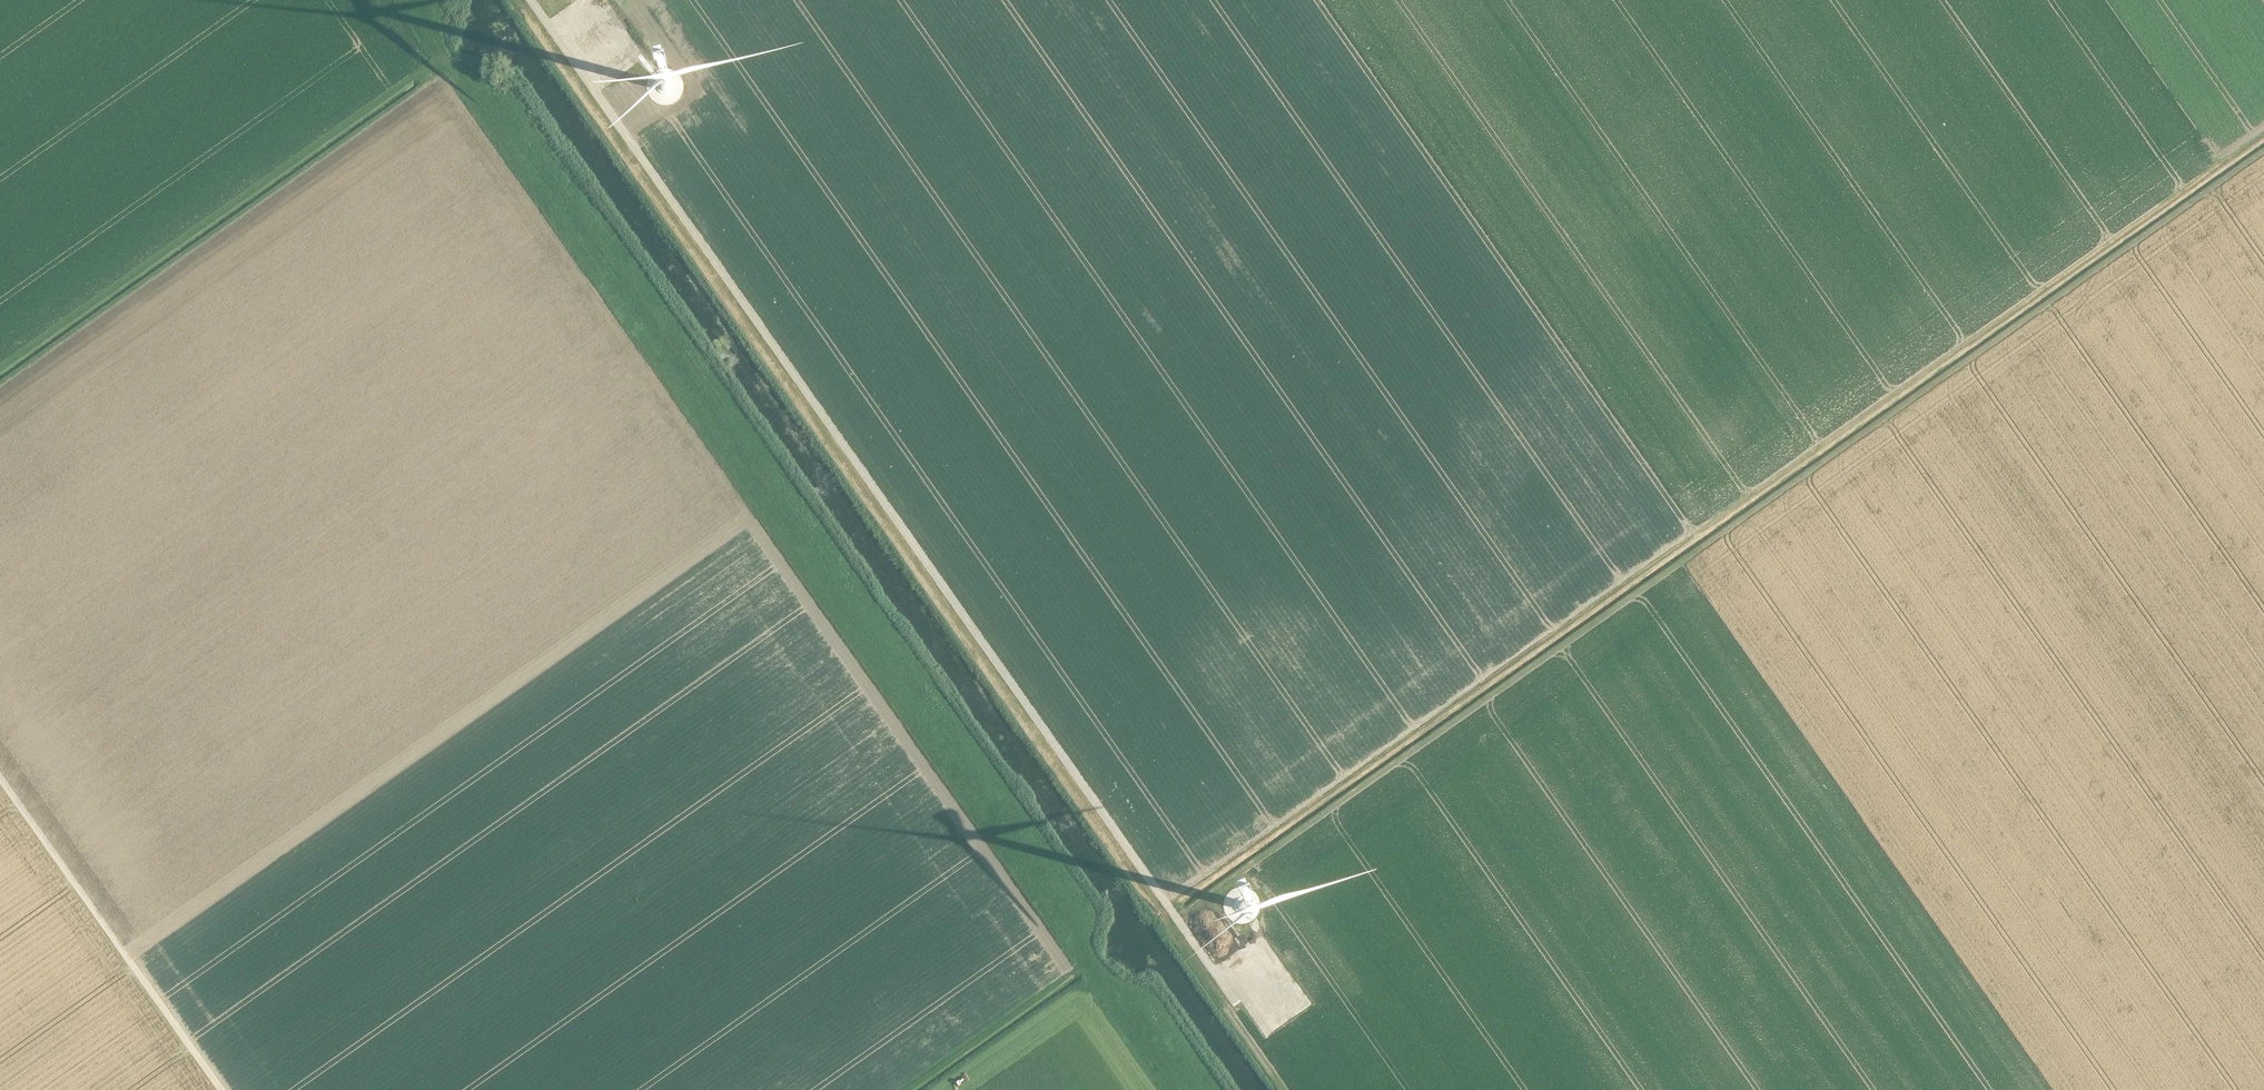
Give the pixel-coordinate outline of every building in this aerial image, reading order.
[(659,86),(659,87),(659,88),(660,89),(661,90),(661,91),(662,91),(663,92),(664,92),(665,92),(666,92),(667,91),(668,90),(669,89),(669,88),(669,87),(669,86),(669,85),(669,84),(668,83),(667,83),(666,82),(665,82),(664,82),(663,82),(662,82),(661,83),(660,84),(660,85),(659,86)] [(1237,905),(1237,906),(1237,907),(1238,908),(1238,909),(1239,909),(1240,910),(1241,910),(1242,910),(1243,910),(1244,910),(1245,909),(1246,909),(1246,908),(1246,907),(1247,906),(1247,905),(1247,904),(1246,904),(1246,903),(1245,902),(1245,901),(1244,901),(1243,901),(1242,900),(1241,900),(1240,901),(1239,901),(1238,902),(1237,903),(1237,904),(1237,905)]
